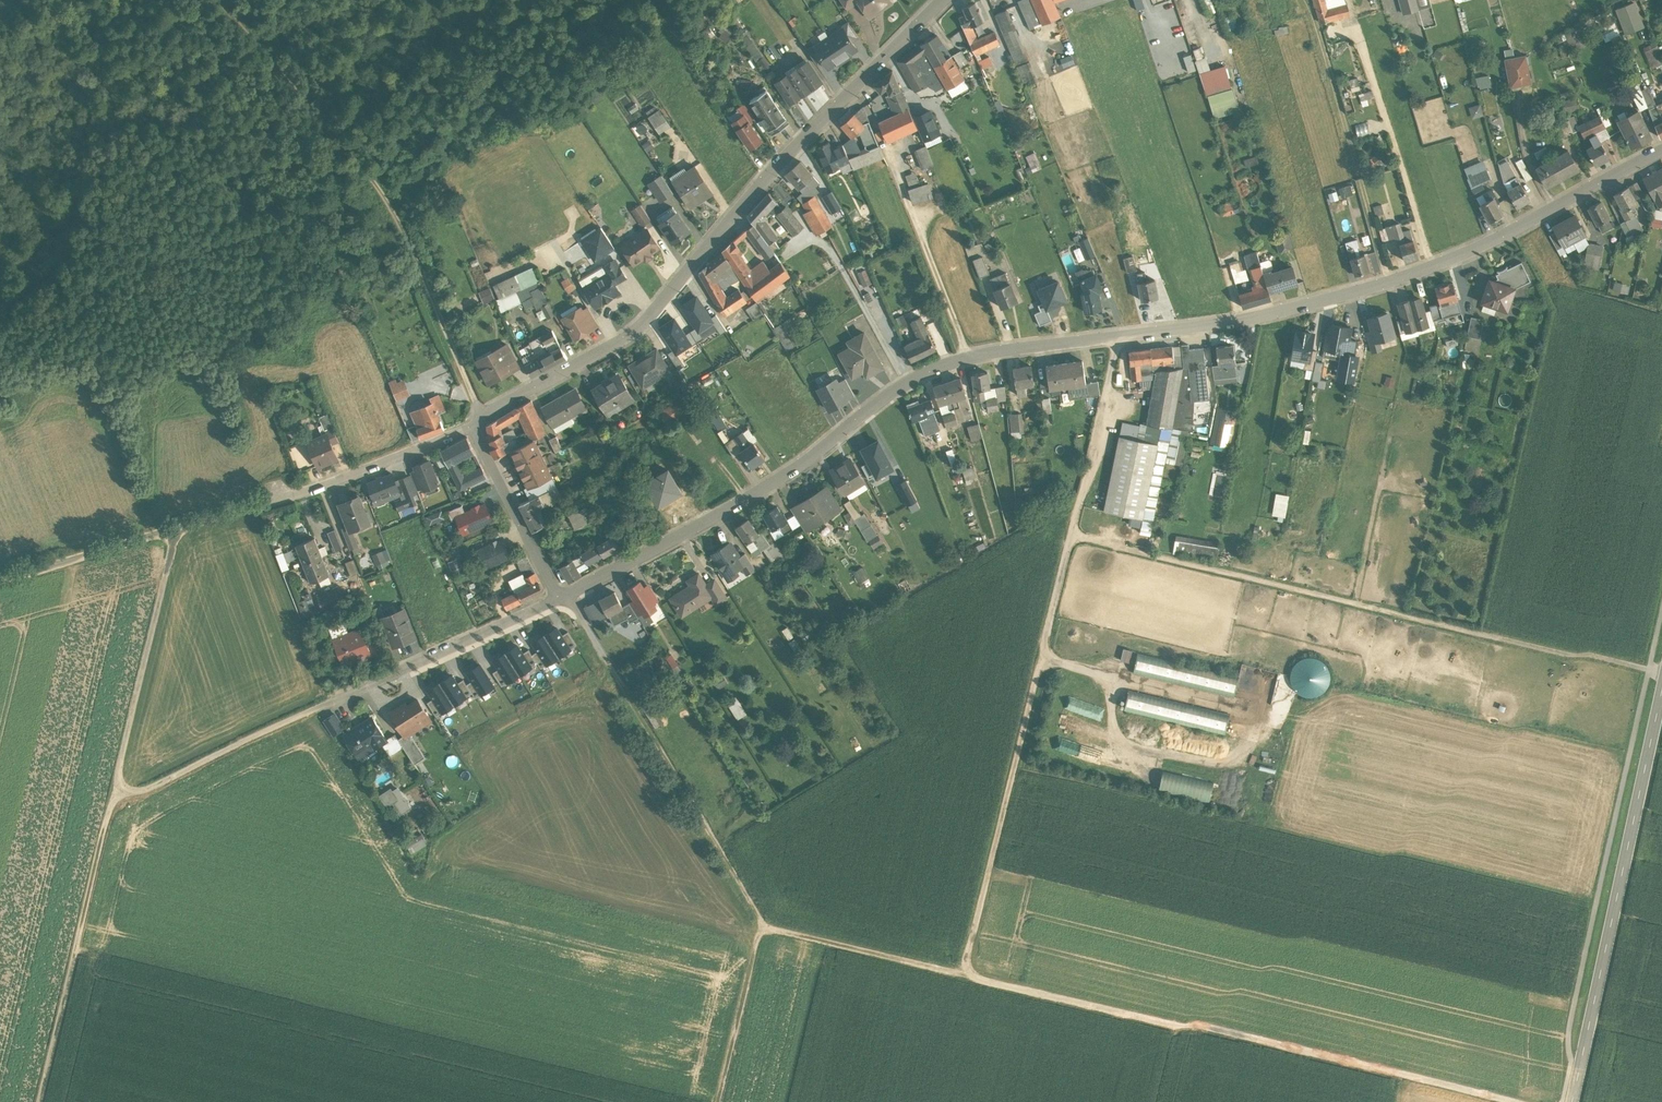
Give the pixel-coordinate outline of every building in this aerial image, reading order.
[(859,0),(869,16),(891,1),(891,0),(859,0)] [(996,9),(1009,2),(1008,0),(991,0),(996,9)] [(1033,0),(1018,0),(1031,28),(1043,23),(1033,0)] [(1043,23),(1060,15),(1054,0),(1033,0),(1043,23)] [(1137,8),(1144,6),(1142,0),(1135,0),(1137,8)] [(1321,20),(1337,15),(1334,5),(1327,7),(1325,0),(1315,0),(1321,20)] [(1403,11),(1418,7),(1416,0),(1400,0),(1403,11)] [(975,2),(963,7),(966,13),(959,17),(964,27),(971,24),(971,25),(983,20),(975,2)] [(1347,2),(1339,4),(1342,14),(1350,12),(1347,2)] [(1007,8),(995,13),(1003,32),(1013,27),(1015,27),(1007,8)] [(858,36),(848,21),(842,26),(843,27),(852,40),(858,36)] [(971,24),(964,27),(970,42),(977,39),(977,38),(975,33),(971,25),(971,24)] [(843,27),(829,37),(844,59),(850,55),(850,51),(857,47),(852,40),(843,27)] [(1013,27),(1003,32),(1006,38),(1016,33),(1013,27)] [(728,42),(734,34),(726,28),(720,35),(728,42)] [(977,39),(970,42),(975,53),(1000,41),(995,31),(986,34),(977,38),(977,39)] [(1016,33),(1006,38),(1017,64),(1027,60),(1016,33)] [(747,34),(741,38),(755,60),(762,56),(747,34)] [(937,34),(922,42),(930,57),(934,64),(945,58),(937,44),(942,42),(937,34)] [(815,46),(823,59),(828,66),(834,62),(838,63),(844,59),(829,37),(815,46)] [(919,44),(898,60),(899,60),(898,60),(915,90),(923,86),(924,86),(924,85),(935,79),(932,73),(932,72),(924,76),(918,65),(926,60),(925,60),(930,57),(922,42),(919,44)] [(814,44),(807,49),(817,63),(823,59),(815,46),(814,44)] [(965,48),(971,62),(976,60),(970,46),(965,48)] [(961,49),(953,53),(960,66),(969,62),(961,49)] [(980,58),(990,53),(988,49),(978,54),(980,58)] [(1647,56),(1650,63),(1661,58),(1661,56),(1660,51),(1647,56)] [(1525,52),(1504,56),(1509,85),(1531,81),(1525,52)] [(979,59),(983,66),(995,61),(991,53),(979,59)] [(945,58),(934,64),(937,70),(947,86),(963,76),(950,55),(945,58)] [(926,60),(918,65),(924,76),(932,72),(932,73),(933,72),(937,70),(934,64),(930,57),(925,60),(926,60)] [(1027,60),(1017,64),(1026,84),(1037,80),(1029,60),(1027,60)] [(821,81),(807,61),(797,68),(811,88),(821,81)] [(995,62),(983,67),(990,84),(1002,79),(995,62)] [(1225,64),(1199,72),(1206,94),(1208,94),(1231,86),(1225,64)] [(811,88),(797,68),(787,74),(801,94),(811,88)] [(892,70),(874,84),(880,92),(886,87),(889,94),(900,89),(892,70)] [(801,94),(787,74),(777,81),(791,101),(801,94)] [(1359,83),(1357,76),(1348,79),(1350,85),(1359,83)] [(764,85),(755,91),(758,94),(766,89),(764,85)] [(1231,86),(1208,94),(1214,116),(1240,109),(1233,86),(1231,86)] [(1640,87),(1631,91),(1639,108),(1647,104),(1640,87)] [(758,94),(750,99),(773,133),(789,122),(766,89),(758,94)] [(900,89),(889,94),(897,113),(908,107),(900,89)] [(1579,99),(1565,101),(1566,112),(1580,110),(1579,99)] [(755,119),(744,102),(739,106),(744,113),(750,123),(755,119)] [(1610,121),(1601,103),(1596,106),(1599,113),(1604,124),(1604,125),(1610,121)] [(737,104),(727,111),(733,120),(744,113),(739,106),(737,104)] [(863,105),(853,113),(862,123),(869,121),(863,105)] [(887,141),(899,135),(917,128),(908,107),(897,113),(895,114),(890,116),(884,119),(878,122),(887,141)] [(1650,135),(1637,108),(1627,113),(1628,115),(1619,119),(1618,117),(1617,118),(1630,144),(1650,135)] [(660,109),(649,116),(660,132),(671,125),(660,109)] [(893,109),(881,114),(884,119),(890,116),(895,114),(893,109)] [(914,116),(923,138),(939,131),(930,110),(914,116)] [(1599,113),(1588,118),(1586,112),(1580,115),(1583,120),(1577,123),(1579,127),(1583,135),(1594,130),(1604,125),(1604,124),(1599,113)] [(744,113),(733,120),(751,148),(761,141),(750,123),(744,113)] [(864,126),(862,123),(853,113),(841,125),(852,137),(859,131),(864,126)] [(1573,113),(1567,115),(1568,117),(1572,130),(1579,127),(1577,123),(1573,113)] [(1568,117),(1553,122),(1558,135),(1573,130),(1572,130),(1568,117)] [(879,145),(869,121),(862,123),(864,126),(859,131),(866,150),(879,145)] [(1604,125),(1594,130),(1595,132),(1595,131),(1599,139),(1600,139),(1609,134),(1604,125)] [(1599,139),(1595,131),(1595,132),(1589,135),(1593,142),(1585,146),(1594,163),(1608,155),(1600,139),(1599,139)] [(647,151),(655,147),(650,140),(643,144),(647,151)] [(832,148),(829,141),(817,147),(828,170),(844,162),(836,146),(832,148)] [(852,150),(846,141),(843,143),(850,157),(854,155),(852,150)] [(843,143),(836,146),(844,162),(851,159),(850,157),(843,143)] [(925,143),(915,147),(923,166),(933,162),(925,143)] [(854,155),(850,157),(851,159),(854,167),(871,160),(884,155),(879,145),(866,150),(854,155)] [(1567,148),(1535,165),(1546,184),(1577,167),(1567,148)] [(1522,156),(1515,159),(1525,179),(1531,176),(1522,156)] [(800,161),(786,173),(802,192),(798,196),(803,201),(815,194),(809,187),(810,186),(806,181),(813,175),(800,161)] [(1481,162),(1465,168),(1468,175),(1476,172),(1484,169),(1481,162)] [(1509,162),(1499,165),(1503,180),(1515,173),(1509,162)] [(695,166),(686,172),(687,174),(674,183),(691,207),(712,192),(695,166)] [(1484,169),(1476,172),(1480,180),(1490,176),(1487,168),(1484,169)] [(905,173),(910,186),(919,182),(914,169),(905,173)] [(1654,173),(1653,171),(1644,176),(1658,203),(1661,201),(1661,169),(1654,173)] [(1468,175),(1467,176),(1470,184),(1480,180),(1476,172),(1468,175)] [(1528,197),(1515,173),(1503,180),(1516,204),(1528,197)] [(662,175),(649,183),(660,200),(673,191),(662,175)] [(1642,192),(1636,179),(1629,183),(1636,196),(1638,194),(1642,192)] [(908,189),(912,203),(932,196),(928,182),(908,189)] [(1627,184),(1614,191),(1618,200),(1617,201),(1621,209),(1629,204),(1636,201),(1627,184)] [(1498,200),(1491,186),(1483,191),(1487,198),(1479,202),(1489,219),(1502,211),(1496,201),(1498,200)] [(1483,191),(1475,195),(1479,202),(1487,198),(1483,191)] [(1642,192),(1638,194),(1646,209),(1650,207),(1642,192)] [(768,193),(748,215),(754,223),(760,231),(763,235),(770,229),(764,220),(767,216),(765,214),(777,202),(768,193)] [(819,201),(815,194),(803,201),(808,211),(804,214),(813,228),(821,231),(832,224),(832,223),(819,201)] [(1237,198),(1218,203),(1222,213),(1240,208),(1237,198)] [(1609,216),(1600,198),(1587,205),(1597,222),(1601,230),(1612,224),(1608,216),(1609,216)] [(835,222),(822,199),(819,201),(832,223),(835,222)] [(650,218),(641,204),(633,209),(642,224),(650,218)] [(1629,204),(1621,209),(1625,217),(1634,213),(1633,210),(1630,205),(1629,204)] [(673,206),(657,216),(661,222),(677,212),(673,206)] [(786,206),(778,212),(784,219),(792,212),(786,206)] [(677,212),(661,222),(673,240),(688,229),(677,212)] [(804,227),(792,212),(784,219),(796,234),(804,227)] [(1574,212),(1553,224),(1555,229),(1563,243),(1584,231),(1574,212)] [(1634,213),(1625,217),(1632,231),(1641,226),(1634,213)] [(1625,217),(1619,220),(1627,234),(1632,231),(1625,217)] [(1391,222),(1385,224),(1388,236),(1395,234),(1393,226),(1391,222)] [(754,223),(746,229),(753,239),(760,231),(754,223)] [(1385,224),(1378,226),(1382,238),(1388,236),(1385,224)] [(1410,226),(1402,228),(1401,224),(1393,226),(1395,234),(1397,243),(1400,243),(1404,257),(1417,253),(1410,226)] [(601,226),(582,239),(595,259),(615,247),(601,226)] [(648,228),(623,245),(634,262),(659,245),(648,228)] [(777,238),(770,229),(763,235),(769,244),(777,238)] [(1288,229),(1274,234),(1278,248),(1292,244),(1288,229)] [(1563,243),(1555,229),(1549,232),(1557,247),(1563,243)] [(760,231),(753,239),(767,257),(775,252),(774,251),(769,244),(763,235),(760,231)] [(1066,233),(1057,236),(1060,243),(1068,239),(1066,233)] [(1088,234),(1079,238),(1086,256),(1095,252),(1088,234)] [(1356,237),(1346,240),(1348,246),(1353,244),(1358,243),(1356,237)] [(777,238),(769,244),(774,251),(782,244),(777,238)] [(1253,238),(1241,241),(1244,253),(1256,249),(1253,238)] [(734,239),(723,249),(743,279),(747,277),(745,275),(751,271),(750,269),(740,254),(743,252),(734,239)] [(991,240),(985,243),(987,248),(994,245),(991,240)] [(1602,244),(1587,241),(1584,257),(1599,260),(1602,244)] [(1364,251),(1356,253),(1353,244),(1348,246),(1355,271),(1368,268),(1364,251)] [(1244,253),(1228,258),(1232,271),(1241,268),(1251,265),(1260,262),(1259,259),(1256,249),(1244,253)] [(724,252),(708,264),(713,273),(726,264),(730,261),(724,252)] [(1133,252),(1123,255),(1127,269),(1137,268),(1133,252)] [(983,253),(973,257),(980,275),(989,271),(983,253)] [(1268,256),(1259,259),(1260,262),(1263,269),(1271,267),(1272,264),(1270,258),(1268,256)] [(1502,266),(1500,267),(1496,268),(1497,268),(1498,269),(1495,271),(1497,275),(1491,277),(1513,285),(1513,286),(1530,278),(1521,258),(1507,265),(1506,264),(1507,263),(1506,263),(1505,264),(1504,265),(1502,266)] [(627,276),(615,259),(604,266),(607,271),(608,271),(615,283),(627,276)] [(764,259),(750,269),(751,271),(745,275),(747,277),(743,279),(747,285),(770,268),(764,259)] [(790,272),(781,260),(776,263),(785,276),(790,272)] [(1260,262),(1251,265),(1255,278),(1265,275),(1263,269),(1260,262)] [(770,268),(747,285),(756,297),(764,291),(785,276),(776,263),(770,268)] [(1291,263),(1271,269),(1271,267),(1263,269),(1265,275),(1269,289),(1297,280),(1291,263)] [(713,273),(708,264),(708,265),(700,271),(714,296),(723,291),(713,273)] [(538,281),(531,266),(491,284),(497,299),(538,281)] [(1155,276),(1146,278),(1144,268),(1137,269),(1139,279),(1138,279),(1142,297),(1158,294),(1155,276)] [(1005,269),(990,275),(995,286),(1010,280),(1005,269)] [(607,271),(584,285),(595,305),(603,301),(604,300),(604,298),(603,298),(609,294),(610,295),(611,295),(613,295),(620,291),(615,283),(608,271),(607,271)] [(1096,271),(1084,276),(1084,275),(1082,276),(1082,277),(1084,289),(1085,290),(1097,287),(1097,288),(1098,288),(1102,286),(1096,271)] [(569,275),(562,279),(569,291),(576,287),(569,275)] [(1265,275),(1255,278),(1257,283),(1246,286),(1247,290),(1239,293),(1243,304),(1271,295),(1269,289),(1265,275)] [(1513,285),(1491,277),(1488,279),(1482,298),(1506,306),(1513,286),(1513,285)] [(1044,299),(1047,305),(1066,297),(1058,278),(1038,286),(1044,299)] [(1461,310),(1452,279),(1435,284),(1439,300),(1429,303),(1430,307),(1433,317),(1461,310)] [(1010,280),(995,286),(1002,305),(1017,298),(1010,280)] [(1629,283),(1615,280),(1614,287),(1628,290),(1629,283)] [(542,306),(549,302),(540,285),(531,290),(533,295),(530,296),(537,309),(542,306)] [(485,303),(495,299),(490,287),(480,291),(485,303)] [(1097,287),(1085,290),(1084,289),(1081,290),(1085,309),(1088,308),(1089,308),(1092,308),(1093,307),(1101,305),(1098,288),(1097,288),(1097,287)] [(726,297),(717,302),(725,313),(747,298),(740,288),(726,297)] [(723,291),(714,296),(717,302),(726,297),(723,291)] [(1420,295),(1409,298),(1418,330),(1435,325),(1434,320),(1427,322),(1424,309),(1420,295)] [(711,316),(697,296),(682,306),(696,326),(699,331),(700,330),(713,321),(714,321),(711,316)] [(1409,298),(1398,301),(1402,315),(1406,328),(1399,330),(1401,335),(1418,330),(1409,298)] [(1038,301),(1041,308),(1047,305),(1044,299),(1038,301)] [(762,309),(755,300),(748,305),(755,314),(762,309)] [(549,302),(542,306),(543,307),(548,317),(555,313),(549,302)] [(1034,311),(1039,323),(1052,318),(1047,305),(1041,308),(1034,311)] [(581,306),(564,316),(576,337),(585,331),(584,328),(590,324),(582,310),(581,306)] [(588,306),(582,310),(590,324),(596,320),(588,306)] [(1430,307),(1424,309),(1427,322),(1434,320),(1433,317),(1430,307)] [(1387,310),(1369,315),(1372,327),(1375,337),(1380,336),(1393,332),(1387,310)] [(903,312),(893,317),(897,326),(904,322),(907,321),(903,312)] [(716,313),(711,316),(714,321),(713,321),(721,333),(727,329),(716,313)] [(1483,316),(1470,313),(1466,332),(1479,335),(1483,316)] [(921,314),(912,318),(916,327),(925,322),(921,314)] [(1402,315),(1396,317),(1399,330),(1406,328),(1402,315)] [(775,325),(774,326),(787,347),(803,338),(790,316),(784,320),(775,325)] [(693,344),(686,333),(675,317),(661,327),(674,348),(678,354),(693,344)] [(1330,321),(1329,329),(1327,328),(1322,353),(1340,356),(1342,348),(1346,349),(1349,336),(1350,324),(1330,321)] [(904,322),(897,326),(901,334),(908,331),(904,322)] [(920,335),(905,342),(911,357),(936,346),(925,322),(916,327),(920,335)] [(699,331),(696,326),(691,330),(698,341),(704,336),(700,330),(699,331)] [(1372,327),(1365,329),(1369,342),(1376,340),(1375,337),(1372,327)] [(1301,329),(1296,328),(1291,354),(1305,356),(1309,357),(1310,346),(1313,331),(1308,330),(1301,329)] [(560,342),(553,329),(542,335),(547,346),(541,350),(544,355),(554,350),(555,352),(563,348),(563,349),(566,347),(563,341),(560,342)] [(693,344),(698,341),(691,330),(686,333),(693,344)] [(857,346),(842,355),(852,374),(871,364),(874,369),(883,364),(864,330),(852,337),(857,346)] [(1349,336),(1346,349),(1342,348),(1340,356),(1353,359),(1357,337),(1349,336)] [(1376,340),(1369,342),(1371,348),(1382,345),(1380,336),(1375,337),(1376,340)] [(534,340),(530,342),(534,350),(538,349),(538,348),(534,340)] [(1203,344),(1188,346),(1188,341),(1181,342),(1183,364),(1182,367),(1189,368),(1190,378),(1187,378),(1184,397),(1191,397),(1191,388),(1204,387),(1203,380),(1207,379),(1205,363),(1203,344)] [(1233,342),(1216,344),(1218,362),(1219,362),(1221,375),(1236,373),(1235,360),(1233,342)] [(518,364),(507,343),(499,347),(506,360),(510,368),(518,364)] [(1172,343),(1151,345),(1152,358),(1152,361),(1162,359),(1163,366),(1176,365),(1176,357),(1174,357),(1173,352),(1172,343)] [(1151,345),(1129,348),(1132,377),(1141,376),(1139,359),(1152,358),(1151,345)] [(657,346),(645,354),(646,356),(631,365),(642,383),(660,372),(661,375),(671,370),(657,346)] [(1310,346),(1309,357),(1305,356),(1303,365),(1313,367),(1317,347),(1310,346)] [(499,347),(477,359),(489,382),(502,375),(501,373),(510,368),(506,360),(499,347)] [(542,356),(539,358),(538,358),(526,364),(532,376),(568,357),(563,349),(563,348),(555,352),(554,350),(544,355),(542,356)] [(686,365),(678,354),(674,348),(668,352),(678,367),(679,369),(686,365)] [(1182,351),(1173,352),(1174,357),(1176,357),(1176,365),(1183,364),(1182,351)] [(1083,357),(1064,360),(1067,381),(1076,380),(1076,381),(1086,380),(1083,357)] [(1152,358),(1139,359),(1141,376),(1149,375),(1151,362),(1152,362),(1152,361),(1152,358)] [(1162,359),(1152,361),(1152,362),(1153,368),(1156,367),(1163,366),(1162,359)] [(1064,360),(1046,362),(1049,385),(1059,384),(1059,382),(1067,381),(1064,360)] [(1023,363),(1014,365),(1017,383),(1018,392),(1027,391),(1025,382),(1034,381),(1031,362),(1028,363),(1028,361),(1023,362),(1023,363)] [(1218,362),(1212,362),(1214,376),(1221,375),(1219,362),(1218,362)] [(1163,366),(1156,367),(1152,393),(1171,396),(1167,418),(1173,420),(1182,367),(1183,364),(1163,366)] [(678,367),(670,372),(679,386),(688,382),(679,369),(678,367)] [(1173,420),(1172,425),(1179,426),(1184,397),(1187,378),(1190,378),(1189,368),(1182,367),(1173,420)] [(617,369),(601,379),(603,381),(593,387),(608,413),(634,397),(617,369)] [(987,369),(973,370),(975,387),(974,387),(976,398),(986,397),(986,396),(985,387),(990,386),(987,369)] [(961,374),(947,379),(955,405),(960,403),(958,397),(956,398),(956,396),(966,392),(961,374)] [(854,392),(846,375),(838,379),(847,396),(854,392)] [(836,376),(818,386),(830,407),(848,397),(847,396),(838,379),(836,376)] [(1098,378),(1090,379),(1092,393),(1100,392),(1098,378)] [(390,381),(397,398),(410,393),(405,379),(398,382),(397,379),(390,381)] [(947,379),(933,383),(939,401),(949,398),(950,400),(948,400),(950,406),(955,405),(947,379)] [(1204,387),(1191,388),(1191,397),(1184,397),(1179,426),(1188,428),(1188,426),(1193,427),(1194,397),(1214,395),(1212,385),(1208,386),(1207,379),(1203,380),(1204,387)] [(990,386),(985,387),(986,396),(997,395),(996,385),(990,386)] [(577,386),(542,406),(555,429),(590,409),(577,386)] [(1171,396),(1152,393),(1147,420),(1172,425),(1173,420),(1167,418),(1171,396)] [(1050,394),(1042,395),(1044,409),(1052,408),(1050,394)] [(439,395),(432,398),(433,401),(436,408),(443,405),(439,395)] [(997,395),(986,396),(986,397),(988,408),(999,406),(997,395)] [(924,399),(920,401),(918,397),(908,401),(910,407),(909,407),(910,411),(911,411),(913,417),(917,416),(920,422),(926,420),(923,413),(931,410),(930,409),(935,407),(931,397),(929,398),(928,397),(924,399)] [(531,399),(516,407),(519,414),(535,407),(531,399)] [(444,427),(436,408),(433,401),(410,410),(416,424),(421,437),(444,427)] [(676,402),(661,410),(668,421),(682,412),(676,402)] [(970,404),(962,406),(965,416),(970,415),(971,407),(970,404)] [(1235,408),(1217,405),(1211,439),(1228,442),(1235,408)] [(516,407),(496,419),(498,427),(519,415),(519,414),(516,407)] [(535,407),(519,414),(519,415),(527,430),(526,430),(531,439),(534,437),(547,432),(535,407)] [(931,410),(923,413),(926,420),(928,419),(938,416),(935,407),(930,409),(931,410)] [(955,409),(943,413),(946,422),(958,419),(957,416),(955,409)] [(727,424),(719,410),(712,414),(720,428),(722,427),(727,424)] [(1021,410),(1010,411),(1012,431),(1023,429),(1021,410)] [(329,412),(320,415),(326,429),(335,425),(329,412)] [(938,416),(928,419),(931,427),(936,425),(936,427),(942,426),(938,416)] [(496,419),(488,424),(490,438),(500,434),(498,427),(496,419)] [(926,420),(920,422),(923,430),(931,427),(928,419),(926,420)] [(978,420),(968,423),(972,437),(982,433),(978,420)] [(1172,425),(1147,420),(1147,421),(1143,420),(1141,429),(1139,429),(1140,436),(1158,440),(1142,515),(1140,528),(1150,531),(1165,457),(1181,461),(1188,428),(1179,426),(1172,425)] [(416,424),(408,428),(413,440),(421,437),(416,424)] [(757,437),(749,425),(743,429),(752,441),(754,439),(757,437)] [(1140,436),(1139,429),(1121,425),(1104,507),(1142,515),(1158,440),(1140,436)] [(334,427),(326,430),(327,433),(328,433),(332,443),(339,440),(334,427)] [(735,434),(729,438),(722,427),(720,428),(718,430),(734,454),(741,449),(744,447),(735,434)] [(743,429),(735,434),(744,447),(752,441),(743,429)] [(506,440),(502,433),(500,434),(490,438),(494,446),(491,447),(496,456),(511,448),(531,439),(526,430),(506,440)] [(327,433),(309,441),(319,464),(338,456),(332,443),(328,433),(327,433)] [(464,473),(458,461),(476,451),(468,435),(441,449),(461,488),(487,475),(482,465),(464,473)] [(531,439),(511,448),(529,485),(552,474),(534,437),(531,439)] [(877,472),(877,473),(893,465),(878,438),(863,446),(870,458),(877,472)] [(744,447),(741,449),(752,464),(765,455),(754,439),(752,441),(744,447)] [(851,456),(832,467),(845,489),(864,477),(851,456)] [(877,472),(870,458),(862,462),(869,476),(877,472)] [(430,459),(415,464),(417,468),(424,486),(424,488),(426,487),(438,482),(439,482),(430,459)] [(975,466),(963,469),(966,476),(977,473),(975,466)] [(645,482),(659,504),(683,489),(669,467),(645,482)] [(424,486),(417,468),(411,470),(418,488),(424,486)] [(393,473),(369,482),(377,501),(405,490),(400,479),(396,481),(393,473)] [(552,474),(529,485),(525,486),(529,494),(555,482),(552,474)] [(416,491),(410,475),(400,479),(407,495),(396,499),(399,509),(416,502),(412,493),(416,491)] [(897,482),(907,501),(917,496),(907,477),(897,482)] [(438,482),(426,487),(428,493),(440,488),(438,482)] [(561,495),(557,485),(550,488),(555,498),(561,495)] [(828,485),(810,496),(809,494),(791,505),(802,522),(809,518),(812,523),(840,506),(828,485)] [(550,488),(540,493),(545,503),(555,498),(550,488)] [(1289,491),(1276,489),(1272,511),(1285,513),(1289,491)] [(540,493),(520,503),(533,529),(543,524),(543,523),(547,521),(540,506),(545,503),(540,493)] [(360,495),(340,503),(349,526),(369,518),(360,495)] [(862,512),(851,495),(844,500),(855,516),(862,512)] [(777,502),(764,510),(773,526),(780,522),(785,530),(793,525),(784,509),(782,511),(777,502)] [(462,503),(448,509),(452,517),(457,515),(466,511),(462,503)] [(485,503),(466,511),(457,515),(464,531),(492,519),(485,503)] [(403,513),(415,509),(413,504),(401,509),(403,513)] [(581,507),(568,513),(575,527),(587,521),(581,507)] [(428,515),(431,522),(444,516),(441,510),(428,515)] [(864,510),(855,516),(873,544),(882,539),(864,510)] [(759,530),(748,515),(737,523),(747,538),(753,535),(761,547),(770,541),(766,535),(770,532),(766,525),(759,530)] [(404,521),(406,526),(418,520),(416,516),(404,521)] [(646,516),(640,519),(644,527),(645,528),(651,524),(646,516)] [(640,519),(621,530),(625,538),(628,536),(628,537),(635,533),(635,532),(644,527),(640,519)] [(408,532),(420,527),(418,522),(406,526),(408,532)] [(343,546),(336,527),(328,530),(335,549),(343,546)] [(353,530),(345,533),(350,546),(358,543),(353,530)] [(621,530),(598,543),(604,553),(626,541),(625,538),(621,530)] [(1219,539),(1176,532),(1173,549),(1216,556),(1219,539)] [(315,536),(297,543),(304,562),(323,554),(315,536)] [(503,538),(483,546),(490,562),(510,554),(503,538)] [(730,539),(714,550),(719,557),(718,557),(724,566),(725,566),(733,567),(733,568),(741,563),(744,561),(739,553),(730,539)] [(522,543),(516,546),(521,556),(527,554),(522,543)] [(598,543),(582,552),(588,562),(601,554),(603,558),(606,556),(604,553),(598,543)] [(284,549),(277,552),(283,568),(290,566),(284,549)] [(756,566),(746,549),(739,553),(744,561),(741,563),(747,572),(756,566)] [(382,552),(375,555),(378,561),(385,558),(382,552)] [(582,552),(561,563),(570,579),(582,572),(577,564),(586,559),(582,552)] [(323,554),(304,562),(312,580),(330,573),(323,554)] [(458,555),(449,559),(453,568),(462,564),(458,555)] [(354,557),(347,560),(352,573),(359,570),(354,557)] [(529,559),(519,564),(523,571),(525,575),(535,570),(529,559)] [(864,562),(855,567),(860,579),(870,574),(864,562)] [(530,583),(519,589),(524,598),(545,588),(535,570),(525,575),(530,583)] [(699,570),(688,576),(692,582),(672,594),(683,612),(712,592),(710,589),(711,588),(706,581),(699,570)] [(523,571),(510,578),(516,590),(519,589),(530,583),(525,575),(523,571)] [(726,594),(715,576),(706,581),(711,588),(710,589),(712,592),(717,600),(726,594)] [(640,578),(629,585),(636,596),(643,608),(649,609),(657,604),(654,599),(646,587),(640,578)] [(652,584),(646,587),(654,599),(659,596),(652,584)] [(334,586),(318,593),(325,608),(340,602),(334,586)] [(615,588),(601,596),(609,612),(623,604),(623,603),(615,588)] [(516,590),(503,596),(508,606),(524,598),(519,589),(516,590)] [(593,620),(609,612),(601,596),(585,605),(593,620)] [(643,608),(636,596),(631,599),(637,611),(643,608)] [(316,604),(309,607),(306,598),(301,599),(307,614),(318,610),(316,604)] [(631,599),(623,603),(623,604),(609,612),(615,622),(628,615),(630,620),(639,615),(637,611),(631,599)] [(381,603),(374,606),(379,619),(385,617),(384,614),(385,614),(381,603)] [(385,614),(384,614),(385,617),(395,643),(415,635),(404,606),(385,614)] [(347,615),(328,623),(334,636),(352,628),(347,615)] [(352,628),(334,636),(343,660),(361,653),(363,657),(373,653),(362,624),(352,628)] [(559,654),(571,646),(562,632),(557,625),(546,632),(559,654)] [(562,632),(571,646),(578,642),(569,628),(562,632)] [(548,661),(559,654),(546,632),(534,639),(539,647),(548,661)] [(518,642),(506,650),(520,671),(532,664),(523,650),(518,642)] [(1132,646),(1123,644),(1121,655),(1129,657),(1132,646)] [(529,646),(523,650),(532,664),(538,660),(533,651),(529,646)] [(539,647),(533,651),(538,660),(542,665),(548,661),(539,647)] [(1239,672),(1137,647),(1132,668),(1234,692),(1239,672)] [(506,650),(495,657),(500,665),(509,679),(520,671),(506,650)] [(1332,682),(1322,654),(1306,660),(1310,669),(1295,675),(1302,694),(1332,682)] [(480,661),(469,669),(474,677),(483,690),(494,683),(480,661)] [(509,679),(500,665),(493,669),(502,683),(509,679)] [(453,672),(441,679),(455,701),(467,693),(458,679),(453,672)] [(458,679),(467,693),(473,690),(468,681),(464,675),(458,679)] [(468,681),(473,690),(476,695),(483,690),(474,677),(468,681)] [(1053,710),(1091,721),(1096,705),(1095,705),(1100,688),(1063,677),(1059,692),(1053,710)] [(441,679),(429,687),(434,695),(443,709),(455,701),(441,679)] [(1230,709),(1128,685),(1123,705),(1225,730),(1230,709)] [(738,715),(748,708),(736,689),(726,695),(738,715)] [(437,713),(443,709),(434,695),(428,699),(437,713)] [(418,696),(404,705),(403,702),(392,709),(406,731),(406,732),(411,730),(418,725),(415,720),(429,711),(418,696)] [(724,703),(718,707),(727,724),(733,721),(724,703)] [(335,710),(324,717),(334,732),(345,725),(335,710)] [(373,713),(362,720),(363,723),(347,733),(357,750),(373,739),(376,744),(388,736),(373,713)] [(1056,716),(1052,727),(1059,730),(1061,724),(1065,725),(1067,720),(1056,716)] [(404,743),(396,730),(390,734),(399,747),(404,743)] [(400,735),(416,761),(426,754),(411,730),(406,732),(406,731),(400,735)] [(373,739),(357,750),(361,755),(363,757),(378,747),(376,744),(373,739)] [(381,782),(396,772),(390,764),(376,774),(381,782)] [(1214,777),(1163,765),(1158,785),(1209,797),(1214,777)] [(392,785),(382,791),(388,801),(398,795),(392,785)] [(407,837),(413,848),(428,839),(423,828),(407,837)]
